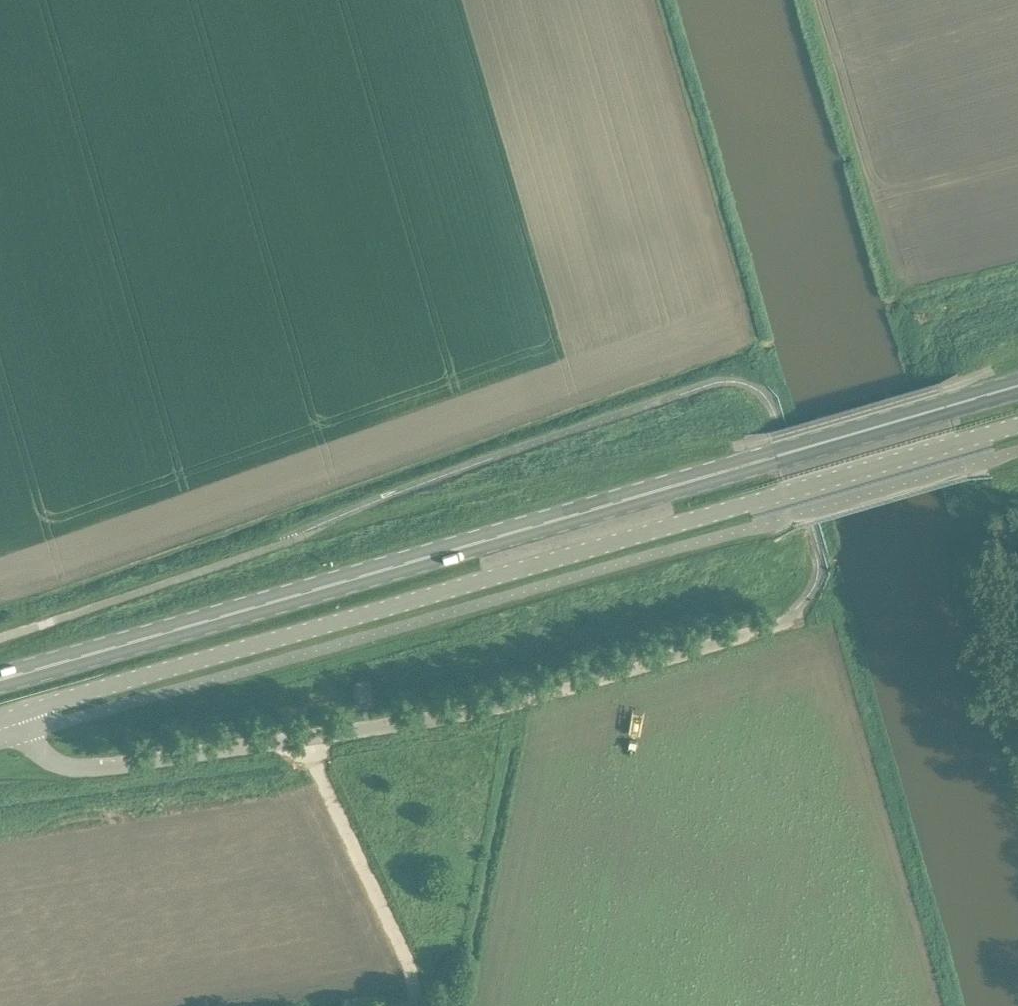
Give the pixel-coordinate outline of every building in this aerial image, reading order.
[(355,676),(355,705),(370,705),(370,676),(355,676)]
